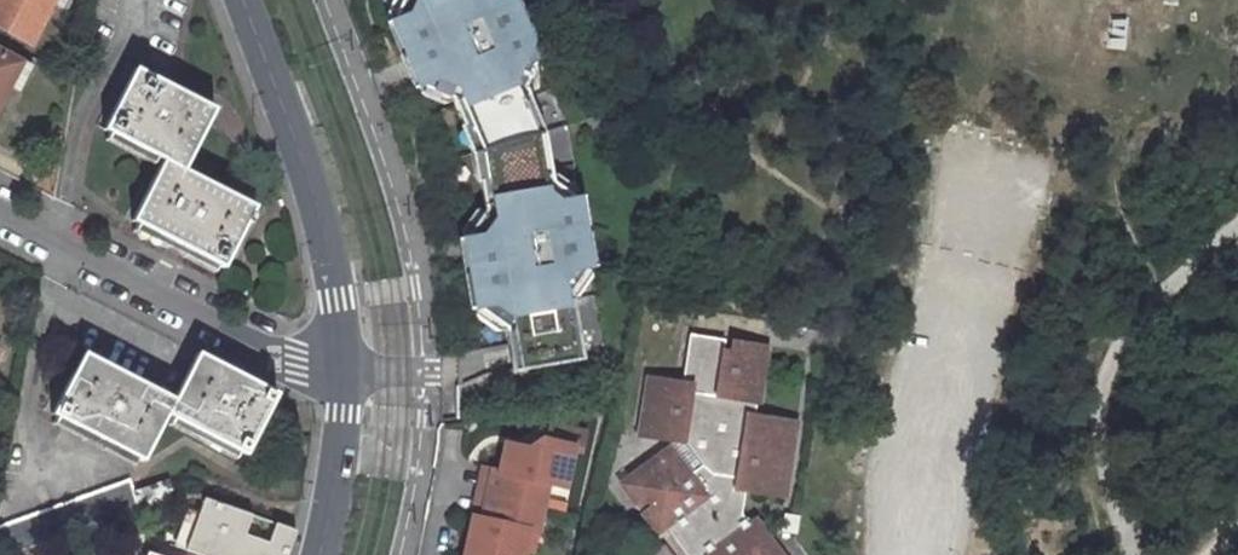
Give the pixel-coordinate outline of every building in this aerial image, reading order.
[(20,42),(41,2),(42,0),(0,0),(0,31),(20,42)] [(506,0),(405,0),(399,14),(389,19),(406,58),(416,54),(426,77),(448,86),(463,122),(476,128),(483,145),(487,164),(479,175),(486,215),(472,234),(477,259),(466,261),(474,303),(484,301),(504,314),(512,366),(581,353),(567,277),(576,263),(583,262),(571,194),(564,196),(551,186),(540,128),(517,74),(523,59),(530,56),(506,0)] [(426,77),(416,54),(406,58),(416,81),(426,77)] [(0,57),(0,79),(9,61),(0,57)] [(0,79),(0,91),(8,96),(22,70),(9,61),(0,79)] [(156,86),(128,70),(95,128),(155,161),(123,221),(161,241),(159,246),(173,254),(176,248),(214,269),(245,209),(172,170),(204,112),(171,94),(173,89),(159,81),(156,86)] [(483,145),(476,128),(463,122),(460,124),(470,149),(483,145)] [(487,164),(483,145),(470,149),(475,176),(479,175),(487,164)] [(477,259),(472,234),(461,236),(466,261),(477,259)] [(740,503),(743,484),(782,488),(790,412),(754,407),(756,390),(760,391),(766,340),(688,329),(680,377),(647,373),(638,431),(686,439),(702,459),(686,470),(667,445),(621,479),(655,530),(672,518),(698,554),(704,554),(705,554),(706,554),(783,554),(754,513),(750,517),(740,503)] [(163,402),(76,355),(44,414),(83,435),(81,439),(95,447),(98,442),(134,460),(157,416),(234,456),(265,394),(187,355),(163,402)] [(485,488),(542,502),(548,476),(564,480),(573,439),(543,432),(541,438),(540,444),(532,442),(526,441),(504,436),(498,465),(491,463),(485,488)] [(543,432),(526,441),(532,442),(540,444),(541,438),(543,432)] [(485,488),(491,463),(483,461),(477,487),(485,488)] [(132,477),(0,525),(0,554),(17,554),(177,498),(170,476),(137,488),(132,477)] [(479,513),(485,488),(477,487),(471,512),(479,513)] [(476,554),(521,554),(523,543),(528,524),(536,526),(542,502),(485,488),(479,513),(471,512),(462,551),(476,554)] [(188,550),(202,554),(289,554),(297,532),(206,499),(188,550)] [(778,502),(776,521),(791,523),(793,504),(778,502)] [(532,545),(536,526),(528,524),(523,543),(532,545)] [(651,554),(668,554),(662,547),(651,554)]
